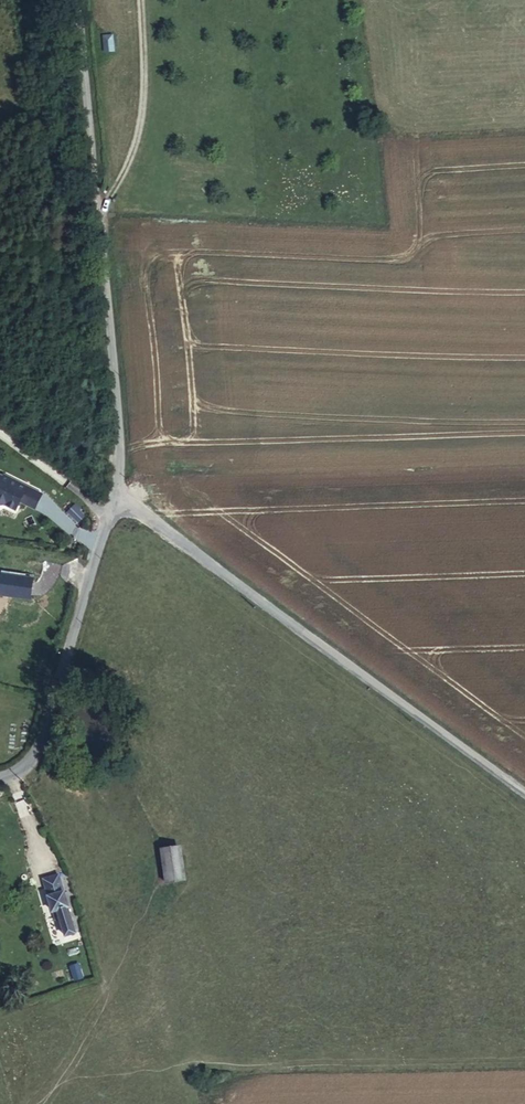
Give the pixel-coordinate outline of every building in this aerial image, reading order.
[(105,52),(114,51),(112,35),(104,35),(105,52)] [(3,502),(6,501),(17,507),(22,498),(29,483),(10,474),(9,476),(4,474),(0,472),(0,501),(3,502)] [(44,491),(29,483),(22,498),(36,506),(44,491)] [(75,535),(61,532),(59,542),(73,544),(75,535)] [(161,850),(165,882),(185,879),(180,848),(161,850)] [(67,907),(68,907),(59,878),(44,882),(52,911),(57,910),(65,936),(75,933),(67,907)] [(78,964),(70,967),(74,980),(82,978),(78,964)]
